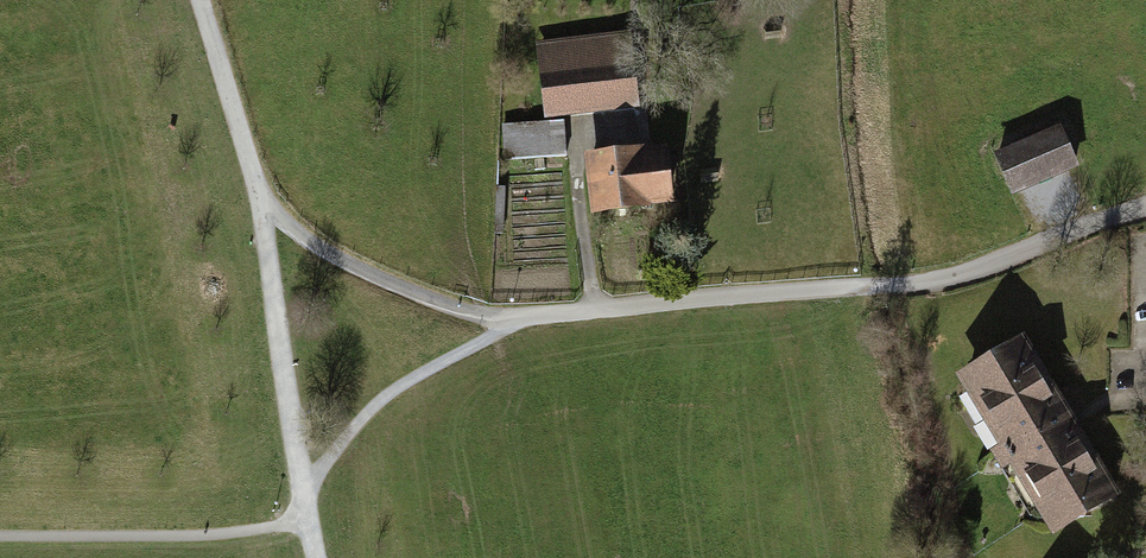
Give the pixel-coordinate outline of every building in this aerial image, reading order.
[(627,33),(540,42),(548,119),(569,117),(569,105),(633,98),(627,33)] [(501,125),(504,161),(568,156),(565,121),(501,125)] [(1059,128),(996,155),(1012,194),(1043,180),(1075,165),(1059,128)] [(654,151),(590,158),(595,208),(670,200),(667,172),(664,150),(654,151)] [(1019,341),(956,379),(1052,539),(1115,502),(1019,341)]
